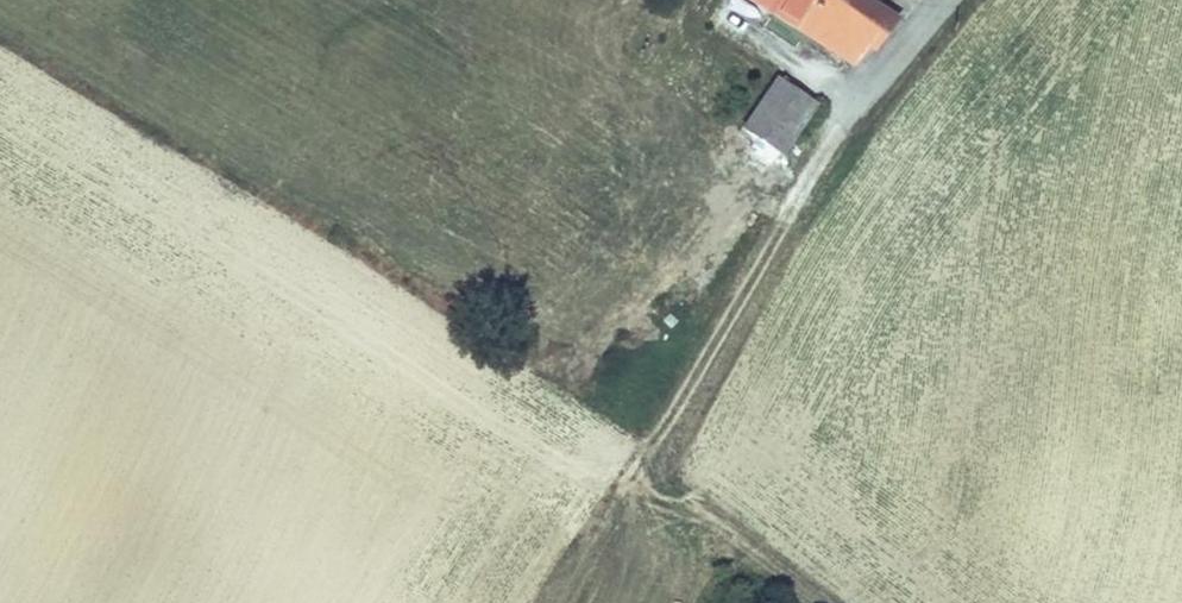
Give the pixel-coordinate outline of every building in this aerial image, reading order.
[(768,14),(778,0),(752,0),(751,2),(768,14)] [(863,0),(778,0),(768,14),(853,73),(866,52),(876,58),(897,23),(863,0)]
